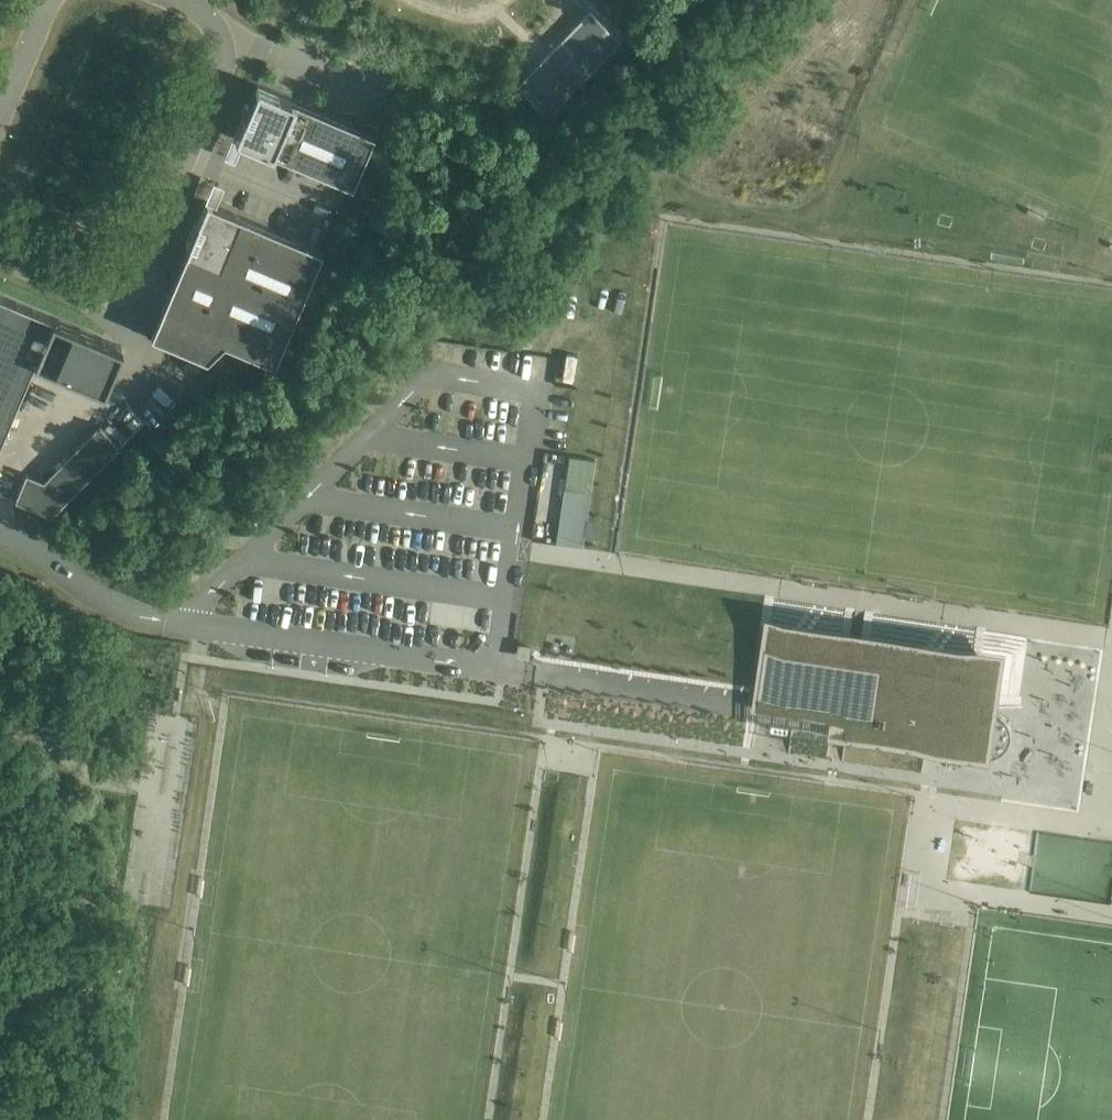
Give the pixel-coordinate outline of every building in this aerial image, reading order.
[(619,39),(590,11),(518,85),(546,113),(619,39)] [(256,83),(243,114),(234,135),(351,185),(373,132),(256,83)] [(170,286),(150,334),(206,358),(223,341),(274,362),(322,250),(206,201),(197,223),(170,286)] [(116,343),(0,294),(0,439),(34,360),(103,389),(111,370),(106,367),(116,343)] [(121,406),(107,428),(121,437),(135,414),(121,406)] [(567,455),(555,542),(581,546),(594,459),(567,455)] [(73,492),(25,473),(14,499),(51,514),(73,492)] [(846,733),(845,734),(846,734),(847,734),(925,746),(926,746),(986,755),(987,755),(988,755),(989,755),(990,755),(991,755),(993,755),(995,754),(997,754),(998,753),(1000,752),(1002,751),(1003,750),(1005,748),(1006,747),(1007,745),(1008,744),(1009,742),(1010,740),(1010,738),(1011,736),(1011,734),(1011,732),(1011,730),(1011,729),(1010,727),(1009,725),(1009,723),(1008,721),(1006,720),(1005,718),(1004,717),(1002,716),(1001,714),(999,713),(997,713),(997,712),(996,712),(995,712),(994,712),(993,711),(995,702),(995,701),(998,678),(767,643),(757,707),(847,721),(846,733)] [(518,644),(517,653),(528,655),(529,646),(518,644)]
